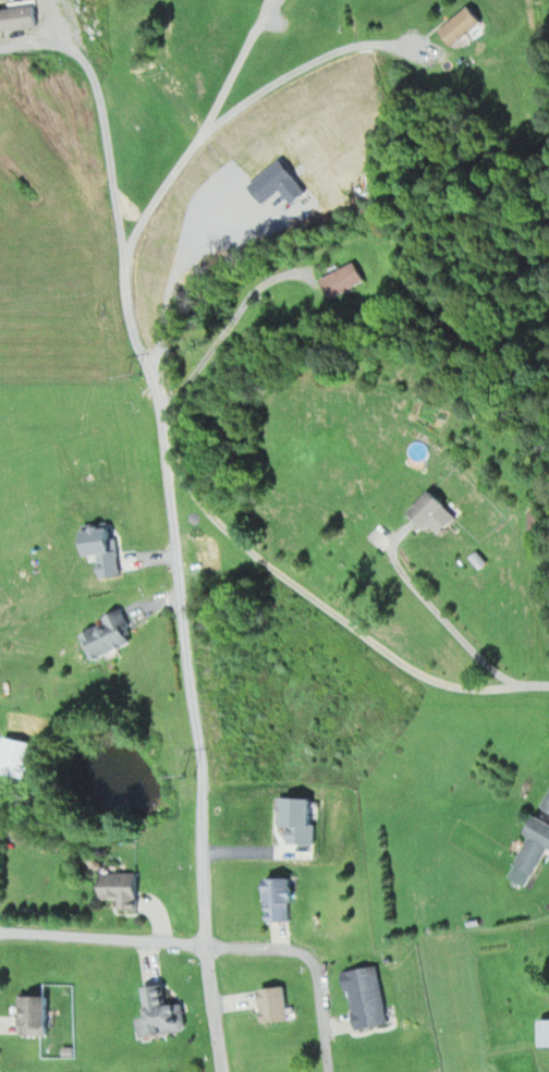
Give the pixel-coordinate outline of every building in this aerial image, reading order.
[(485,22),(473,5),(439,29),(452,46),(485,22)] [(37,27),(35,7),(0,10),(0,31),(37,27)] [(329,298),(367,282),(358,262),(320,279),(329,298)] [(438,536),(458,515),(433,490),(412,512),(438,536)] [(123,610),(103,617),(105,624),(82,631),(91,659),(134,645),(123,610)] [(5,737),(0,769),(0,774),(27,778),(33,742),(5,737)] [(548,812),(548,790),(540,806),(548,812)] [(537,817),(506,877),(527,887),(548,847),(548,823),(537,817)] [(118,910),(138,910),(138,873),(102,873),(102,900),(118,900),(118,910)] [(268,879),(268,922),(292,922),(292,879),(268,879)] [(377,966),(345,972),(354,1031),(386,1026),(377,966)] [(182,1004),(169,1005),(166,985),(145,988),(152,1036),(185,1031),(182,1004)] [(264,1023),(289,1020),(285,986),(260,989),(264,1023)] [(21,996),(21,1034),(50,1034),(50,996),(21,996)]
